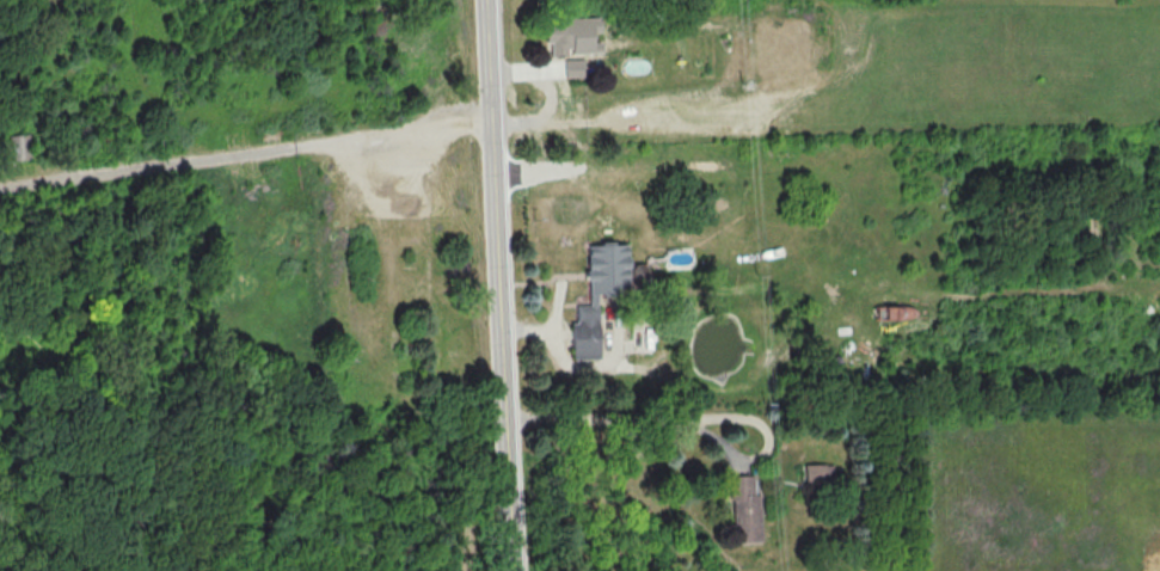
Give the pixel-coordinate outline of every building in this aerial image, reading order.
[(602,52),(602,42),(594,42),(594,16),(546,18),(546,43),(551,43),(551,55),(569,55),(569,53),(602,52)] [(584,58),(565,59),(565,77),(585,76),(584,58)] [(599,359),(599,299),(628,299),(627,243),(587,243),(588,304),(576,304),(576,321),(572,321),(572,359),(599,359)] [(878,319),(915,318),(915,306),(878,306),(878,319)] [(805,481),(833,482),(833,464),(805,463),(805,481)] [(732,543),(761,542),(761,494),(753,494),(753,474),(730,475),(732,543)]
